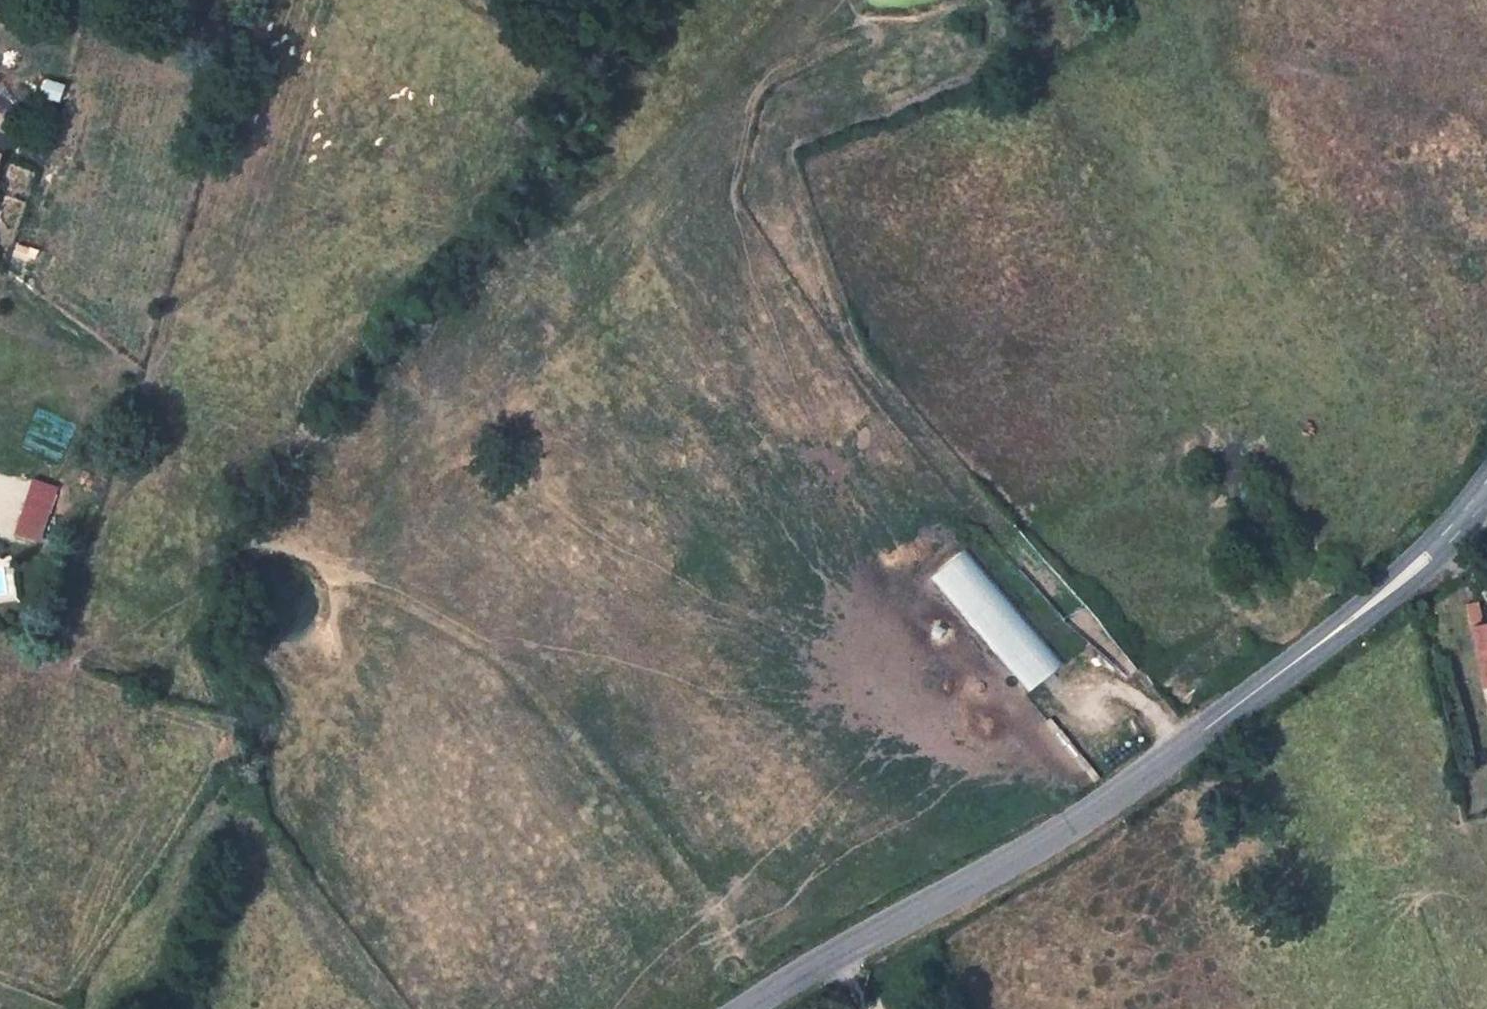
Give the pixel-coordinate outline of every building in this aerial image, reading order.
[(33,482),(18,532),(37,538),(53,489),(33,482)] [(971,548),(936,573),(1022,695),(1057,671),(971,548)] [(1470,628),(1485,624),(1479,604),(1465,608),(1470,628)] [(1470,628),(1485,684),(1486,684),(1486,624),(1485,624),(1470,628)]
